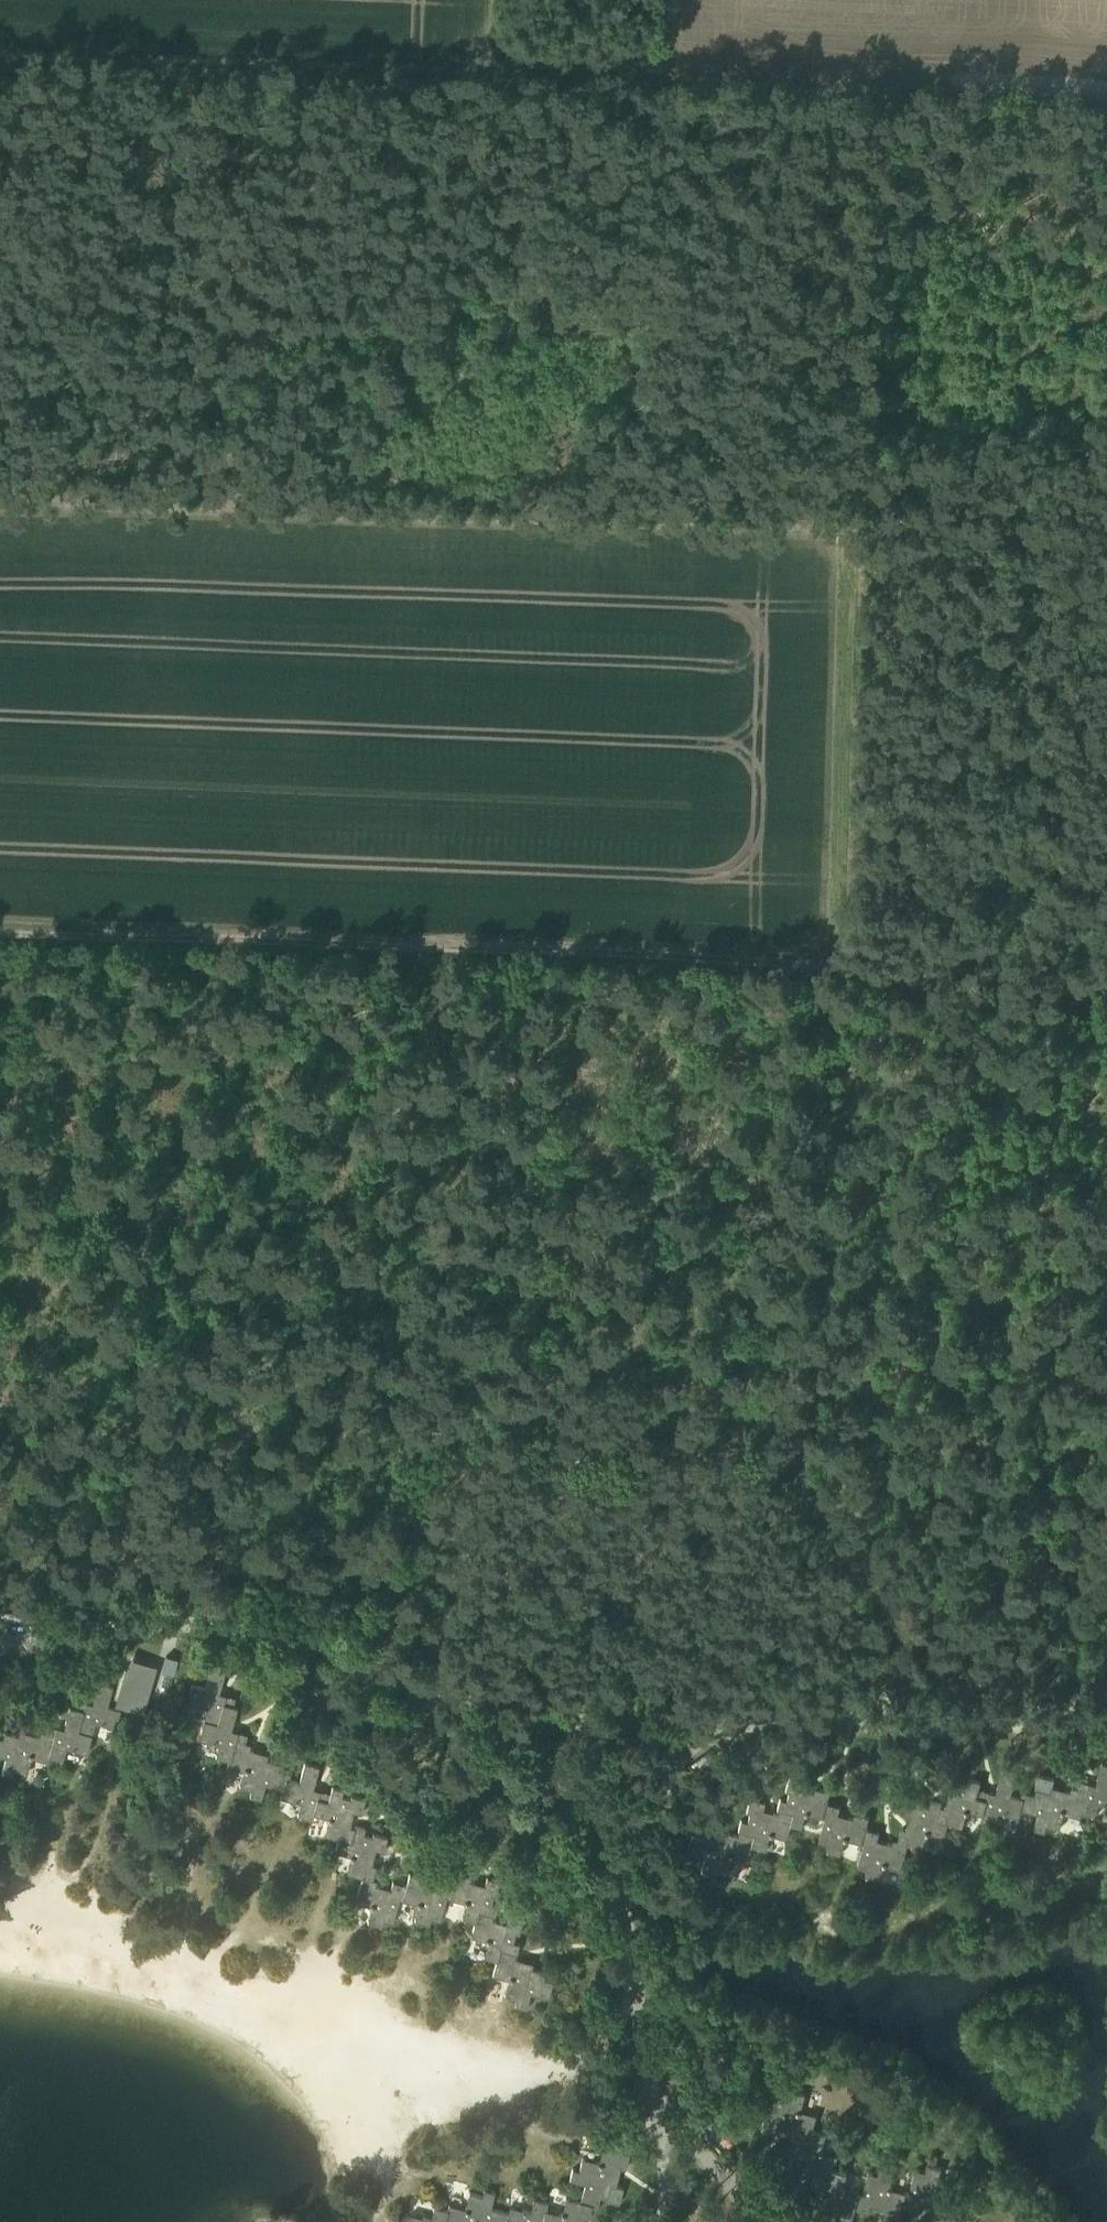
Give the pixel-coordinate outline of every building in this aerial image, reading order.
[(127,1657),(113,1703),(142,1712),(156,1665),(127,1657)] [(190,1683),(185,1702),(206,1708),(198,1738),(218,1743),(215,1752),(224,1755),(222,1759),(229,1761),(228,1767),(243,1771),(237,1792),(261,1798),(264,1784),(281,1789),(279,1796),(300,1801),(296,1815),(310,1819),(312,1810),(327,1814),(322,1832),(337,1836),(333,1849),(350,1854),(346,1871),(361,1875),(355,1901),(370,1905),(366,1921),(381,1925),(382,1918),(392,1921),(398,1897),(417,1902),(413,1919),(428,1923),(429,1917),(439,1919),(445,1894),(464,1899),(460,1915),(475,1919),(471,1934),(487,1938),(482,1955),(495,1958),(491,1974),(507,1978),(502,1999),(526,2005),(530,1992),(549,1997),(553,1980),(543,1977),(544,1970),(531,1967),(532,1962),(514,1957),(517,1941),(512,1940),(514,1932),(518,1933),(522,1917),(507,1914),(505,1921),(491,1917),(492,1913),(493,1913),(496,1902),(491,1901),(493,1892),(496,1893),(500,1879),(485,1875),(483,1882),(468,1878),(469,1873),(455,1869),(452,1881),(439,1877),(437,1885),(421,1881),(423,1875),(408,1872),(405,1883),(391,1879),(389,1887),(372,1883),(377,1865),(371,1863),(375,1847),(383,1849),(387,1836),(371,1832),(370,1834),(362,1832),(364,1825),(353,1822),(353,1825),(349,1824),(352,1809),(360,1810),(364,1795),(350,1792),(348,1796),(340,1794),(342,1787),(331,1784),(329,1791),(312,1786),(318,1764),(303,1761),(298,1780),(288,1778),(290,1772),(277,1769),(279,1763),(265,1759),(267,1753),(249,1749),(250,1743),(244,1742),(247,1733),(230,1729),(236,1707),(232,1706),(234,1697),(218,1693),(224,1672),(209,1668),(204,1687),(190,1683)] [(5,1757),(0,1773),(12,1776),(14,1769),(26,1772),(31,1756),(47,1760),(48,1755),(62,1759),(65,1746),(85,1752),(93,1722),(115,1728),(120,1709),(106,1705),(111,1685),(97,1681),(91,1703),(75,1698),(73,1707),(68,1706),(62,1727),(46,1723),(44,1731),(38,1730),(37,1735),(18,1730),(17,1735),(3,1731),(1,1738),(0,1737),(0,1755),(5,1757)] [(686,1850),(704,1855),(699,1870),(710,1873),(712,1867),(725,1871),(730,1854),(748,1860),(753,1842),(765,1845),(768,1832),(785,1836),(788,1822),(802,1826),(807,1810),(826,1816),(819,1839),(828,1841),(826,1846),(841,1850),(845,1836),(865,1842),(858,1865),(869,1867),(867,1872),(880,1876),(883,1862),(901,1867),(908,1842),(924,1847),(929,1830),(944,1834),(948,1821),(963,1825),(967,1808),(983,1813),(981,1819),(995,1823),(998,1811),(1008,1813),(1009,1807),(1021,1810),(1022,1808),(1038,1812),(1033,1830),(1045,1833),(1047,1826),(1060,1830),(1064,1814),(1079,1818),(1081,1810),(1096,1815),(1099,1804),(1106,1806),(1106,1764),(1102,1763),(1096,1784),(1080,1780),(1077,1789),(1071,1787),(1070,1792),(1051,1787),(1050,1793),(1036,1789),(1035,1794),(1023,1791),(1022,1796),(1011,1793),(1017,1774),(1002,1770),(996,1791),(979,1786),(981,1780),(970,1777),(968,1783),(959,1780),(960,1776),(946,1772),(942,1787),(950,1790),(946,1804),(941,1803),(942,1801),(931,1798),(929,1804),(921,1802),(922,1798),(908,1794),(903,1809),(911,1812),(907,1826),(902,1824),(898,1838),(894,1837),(892,1842),(877,1837),(879,1831),(866,1828),(870,1815),(855,1811),(853,1816),(838,1812),(841,1803),(827,1800),(831,1788),(816,1784),(814,1789),(800,1785),(801,1782),(787,1777),(784,1788),(787,1789),(784,1797),(778,1795),(775,1806),(777,1807),(776,1811),(761,1807),(763,1798),(749,1794),(745,1809),(748,1810),(745,1819),(740,1817),(735,1832),(717,1827),(715,1833),(703,1830),(702,1836),(690,1833),(686,1850)] [(756,2107),(766,2110),(764,2115),(778,2119),(776,2125),(795,2131),(794,2135),(793,2135),(790,2145),(796,2147),(794,2156),(791,2155),(786,2169),(800,2174),(803,2165),(818,2169),(817,2174),(815,2174),(812,2185),(818,2186),(815,2195),(811,2194),(808,2205),(820,2209),(821,2204),(838,2209),(837,2214),(852,2219),(856,2205),(869,2209),(871,2202),(887,2207),(885,2211),(899,2215),(903,2204),(915,2208),(918,2201),(933,2205),(932,2210),(936,2211),(933,2221),(961,2221),(962,2218),(946,2213),(953,2188),(936,2183),(941,2166),(928,2162),(926,2170),(916,2168),(909,2191),(890,2185),(895,2169),(883,2166),(881,2173),(869,2169),(862,2192),(843,2187),(848,2171),(835,2167),(839,2153),(822,2148),(826,2132),(814,2128),(818,2114),(801,2109),(805,2095),(793,2091),(796,2083),(784,2079),(780,2095),(761,2089),(756,2107)] [(540,2221),(544,2221),(581,2221),(583,2214),(592,2216),(598,2194),(605,2196),(608,2183),(615,2184),(620,2164),(624,2165),(628,2150),(602,2143),(598,2159),(581,2154),(578,2168),(570,2166),(568,2176),(584,2180),(580,2197),(565,2194),(560,2210),(545,2206),(547,2200),(532,2196),(529,2209),(508,2204),(506,2210),(489,2206),(493,2191),(482,2188),(480,2193),(468,2190),(464,2206),(447,2202),(446,2208),(432,2204),(429,2217),(408,2212),(406,2221),(539,2221),(540,2221)]
